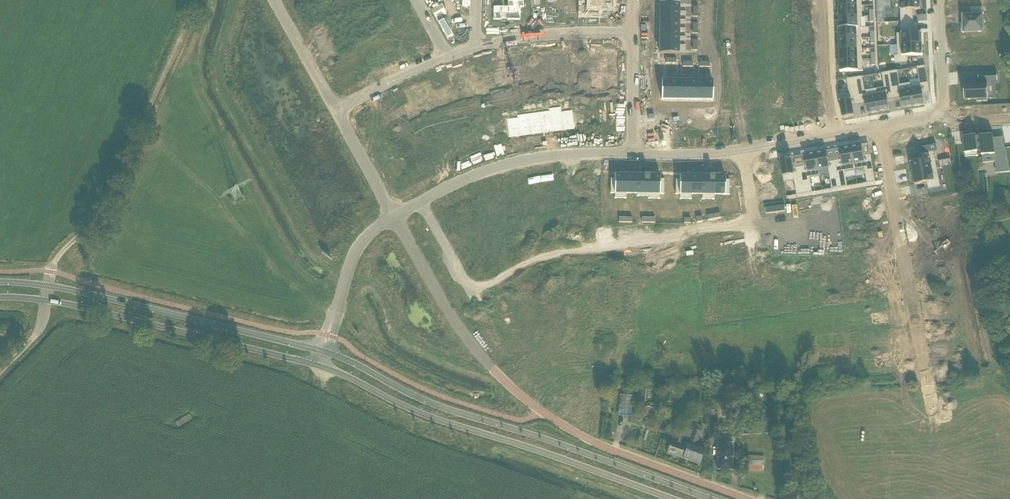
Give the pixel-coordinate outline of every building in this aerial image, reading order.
[(367,2),(371,0),(377,11),(396,0),(366,0),(367,2)] [(493,6),(493,20),(500,20),(500,21),(508,21),(508,20),(520,20),(521,7),(524,7),(524,0),(508,0),(508,7),(493,6)] [(542,0),(542,8),(550,8),(550,19),(560,19),(560,1),(542,0)] [(582,13),(598,14),(599,7),(612,7),(612,0),(586,0),(586,6),(583,6),(582,13)] [(884,0),(876,0),(877,23),(885,23),(884,0)] [(901,22),(913,22),(913,14),(913,10),(914,10),(921,10),(920,0),(900,0),(901,22)] [(660,2),(660,11),(679,11),(679,3),(660,2)] [(755,5),(755,13),(774,13),(774,5),(755,5)] [(862,6),(839,7),(840,18),(861,17),(862,17),(862,6)] [(964,25),(961,25),(962,33),(984,32),(982,7),(970,8),(971,16),(963,16),(964,25)] [(660,11),(660,20),(679,20),(679,11),(660,11)] [(755,13),(755,21),(774,22),(774,13),(755,13)] [(861,17),(840,18),(840,23),(840,28),(861,27),(861,17)] [(660,20),(660,28),(679,28),(679,20),(660,20)] [(755,21),(755,30),(774,30),(774,22),(755,21)] [(902,34),(897,34),(898,45),(922,44),(922,33),(915,33),(914,33),(914,29),(913,22),(901,22),(902,31),(902,34)] [(396,27),(384,34),(388,40),(399,33),(396,27)] [(840,28),(839,28),(839,39),(862,38),(861,27),(840,28)] [(660,28),(660,37),(679,37),(679,28),(660,28)] [(755,30),(755,38),(774,38),(774,30),(755,30)] [(413,31),(394,42),(401,53),(408,49),(409,51),(416,47),(415,45),(420,43),(413,31)] [(660,37),(660,45),(679,45),(679,37),(660,37)] [(755,38),(754,47),(774,47),(774,38),(755,38)] [(862,38),(839,39),(839,50),(862,49),(862,38)] [(898,56),(895,56),(895,64),(907,63),(907,57),(907,56),(914,56),(923,56),(922,44),(898,45),(898,56)] [(660,45),(660,54),(679,54),(679,45),(660,45)] [(754,55),(774,56),(774,55),(774,47),(754,47),(754,55)] [(862,49),(839,50),(840,61),(863,60),(862,49)] [(354,51),(342,57),(346,63),(357,57),(354,51)] [(592,51),(592,60),(595,60),(616,60),(616,51),(592,51)] [(566,52),(553,53),(553,54),(554,54),(555,74),(555,78),(555,79),(556,79),(567,78),(568,81),(575,81),(573,65),(567,65),(566,52)] [(542,67),(535,67),(537,83),(544,83),(543,75),(555,74),(554,54),(553,54),(552,54),(541,55),(542,67)] [(520,57),(507,60),(512,84),(531,81),(528,68),(522,69),(520,57)] [(498,74),(491,75),(494,88),(512,84),(507,60),(506,60),(506,59),(498,60),(498,62),(495,62),(498,74)] [(595,68),(616,68),(616,60),(595,60),(595,68)] [(863,60),(840,61),(840,72),(855,72),(863,71),(863,60)] [(911,87),(910,87),(914,106),(925,104),(924,97),(923,94),(929,93),(930,93),(925,66),(917,67),(920,86),(911,87)] [(592,67),(592,77),(594,77),(594,76),(616,77),(616,68),(595,68),(592,67)] [(462,71),(461,72),(462,72),(470,96),(469,96),(469,97),(481,93),(482,96),(489,94),(484,78),(478,80),(474,68),(462,71)] [(898,71),(890,72),(894,99),(901,98),(901,101),(902,106),(903,108),(914,106),(910,87),(911,87),(910,83),(900,85),(898,71)] [(875,89),(879,112),(890,110),(888,103),(888,100),(894,99),(890,72),(882,73),(884,88),(875,89)] [(980,86),(964,86),(965,100),(977,100),(977,102),(987,102),(987,99),(989,99),(988,85),(988,82),(998,81),(998,73),(979,74),(979,82),(980,82),(980,86)] [(594,77),(594,85),(616,86),(616,77),(594,76),(594,77)] [(863,77),(855,78),(859,105),(866,104),(866,107),(868,114),(879,112),(875,89),(865,91),(863,77)] [(849,94),(839,95),(843,118),(855,116),(853,109),(853,106),(859,105),(855,78),(847,79),(849,89),(849,94)] [(662,80),(661,99),(670,99),(671,80),(662,80)] [(671,80),(670,99),(679,100),(679,80),(671,80)] [(679,80),(679,100),(687,100),(687,80),(679,80)] [(687,80),(687,100),(696,100),(696,81),(687,80)] [(696,81),(696,100),(704,100),(704,81),(696,81)] [(704,81),(704,100),(713,100),(713,81),(704,81)] [(721,81),(721,100),(730,100),(730,81),(721,81)] [(730,81),(730,100),(738,100),(738,81),(730,81)] [(738,81),(738,100),(747,100),(747,81),(738,81)] [(747,81),(747,100),(755,100),(755,81),(747,81)] [(755,81),(755,100),(763,101),(764,81),(755,81)] [(764,81),(763,101),(772,101),(773,81),(764,81)] [(429,83),(418,88),(427,109),(426,109),(427,112),(445,104),(440,92),(434,94),(429,83)] [(411,105),(405,107),(411,119),(417,116),(416,114),(417,114),(426,109),(427,109),(418,88),(416,89),(415,88),(408,91),(409,92),(406,94),(411,105)] [(598,94),(598,103),(617,104),(617,95),(598,94)] [(598,103),(598,112),(617,112),(617,104),(598,103)] [(377,119),(365,126),(366,126),(371,136),(390,126),(384,116),(385,116),(384,115),(388,113),(385,107),(373,113),(377,119)] [(561,107),(549,108),(549,111),(550,110),(552,131),(563,130),(561,111),(561,107)] [(549,111),(539,112),(542,133),(552,131),(550,110),(549,111)] [(561,111),(563,130),(574,128),(572,110),(561,111)] [(539,112),(528,113),(531,134),(542,133),(539,112)] [(598,112),(598,120),(617,120),(617,112),(598,112)] [(528,113),(517,115),(517,117),(518,117),(520,136),(531,134),(528,113)] [(517,117),(507,119),(509,137),(520,136),(518,117),(517,117)] [(598,120),(598,129),(617,129),(617,120),(598,120)] [(495,122),(484,126),(491,143),(501,139),(495,122)] [(484,126),(474,130),(481,147),(491,143),(484,126)] [(474,130),(464,133),(470,151),(481,147),(474,130)] [(464,133),(454,137),(460,155),(470,151),(464,133)] [(967,136),(960,136),(961,144),(962,144),(964,157),(975,156),(975,150),(980,150),(980,155),(994,154),(996,173),(1009,172),(1005,147),(994,148),(992,134),(986,135),(980,136),(980,135),(973,136),(973,135),(971,135),(967,136)] [(454,137),(444,141),(450,158),(460,155),(454,137)] [(434,144),(433,145),(440,163),(440,162),(450,158),(444,141),(434,145),(434,144)] [(923,160),(911,163),(913,174),(937,169),(934,152),(938,151),(936,144),(920,148),(923,160)] [(862,146),(851,148),(855,170),(865,168),(866,179),(867,183),(875,182),(871,155),(870,155),(864,156),(863,153),(862,146)] [(842,160),(835,161),(840,188),(848,186),(845,172),(847,172),(855,170),(851,148),(840,150),(841,157),(842,160)] [(827,152),(816,154),(819,170),(823,170),(829,169),(831,185),(832,189),(840,188),(835,161),(829,162),(828,159),(828,158),(827,152)] [(807,166),(800,167),(805,194),(813,192),(812,187),(810,178),(819,176),(820,176),(819,170),(816,154),(805,156),(806,160),(806,163),(807,166)] [(786,159),(780,160),(783,173),(784,182),(787,182),(794,181),(796,191),(797,195),(805,194),(800,167),(794,168),(793,165),(792,158),(786,159)] [(937,169),(913,174),(915,185),(923,183),(927,183),(927,184),(929,190),(941,187),(937,169)] [(611,179),(610,193),(615,194),(614,198),(626,198),(626,194),(626,175),(615,174),(615,179),(611,179)] [(626,175),(626,194),(637,194),(637,175),(626,175)] [(637,194),(637,196),(648,196),(649,196),(649,175),(637,175),(637,194)] [(648,196),(648,199),(660,199),(660,194),(664,194),(664,179),(660,179),(660,175),(649,175),(649,196),(648,196)] [(676,179),(675,194),(680,194),(680,199),(691,199),(691,194),(691,175),(680,175),(680,179),(676,179)] [(691,175),(691,194),(702,195),(703,175),(691,175)] [(702,195),(702,199),(714,200),(714,195),(714,176),(703,175),(702,195)] [(714,176),(714,195),(729,195),(729,180),(725,180),(725,176),(714,176)] [(741,229),(724,232),(726,242),(743,239),(741,229)] [(743,239),(726,242),(727,251),(745,248),(743,239)] [(745,248),(727,251),(729,261),(746,257),(745,248)] [(746,257),(729,261),(731,270),(748,267),(746,257)] [(748,267),(731,270),(733,279),(750,276),(748,267)] [(750,276),(733,279),(735,288),(752,285),(750,276)] [(752,285),(735,288),(736,298),(754,294),(752,285)] [(567,292),(558,294),(562,311),(571,309),(567,292)] [(558,294),(548,296),(552,313),(562,311),(558,294)] [(754,294),(736,298),(738,307),(755,304),(754,294)] [(548,296),(539,298),(543,315),(548,314),(552,313),(548,296)] [(539,298),(530,300),(534,318),(543,315),(539,298)] [(530,300),(520,303),(524,320),(534,318),(530,300)] [(591,300),(591,310),(608,310),(608,300),(591,300)] [(627,300),(627,310),(645,311),(645,301),(645,300),(627,300)] [(618,415),(631,416),(633,395),(620,394),(618,415)] [(641,417),(651,420),(654,408),(644,405),(641,417)] [(719,438),(718,419),(708,419),(709,438),(719,438)] [(696,446),(701,431),(693,428),(691,433),(685,431),(682,438),(673,435),(666,453),(700,465),(703,455),(705,449),(696,446)] [(727,441),(718,441),(717,469),(733,470),(734,446),(726,446),(727,441)] [(741,460),(747,460),(746,470),(763,471),(763,456),(745,455),(745,453),(741,453),(741,460)] [(790,495),(791,498),(800,498),(802,498),(799,491),(790,495)]
